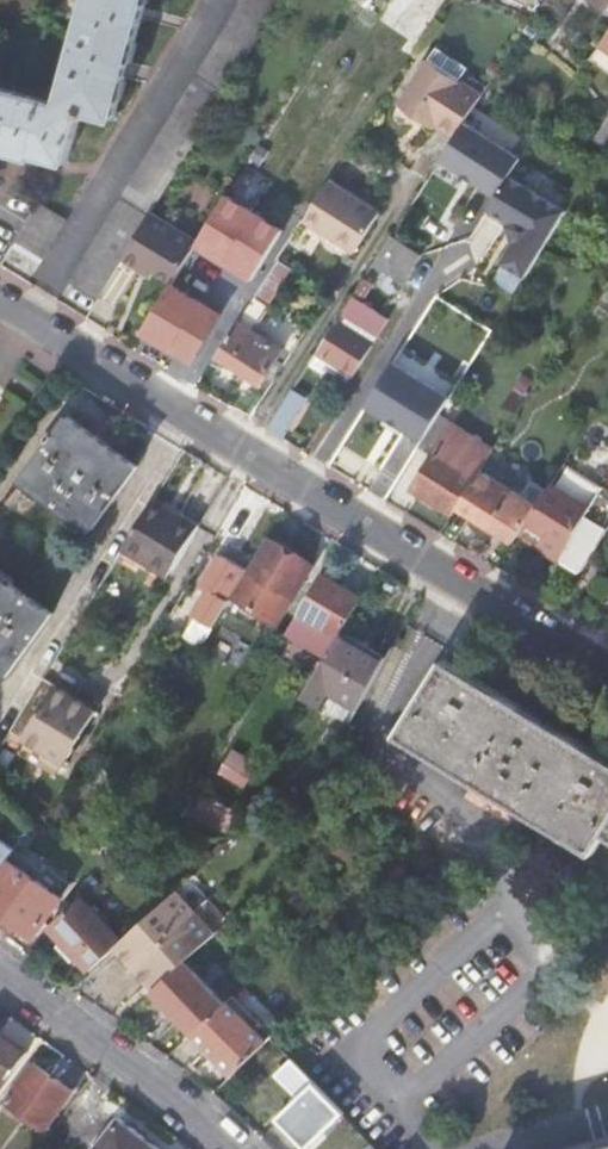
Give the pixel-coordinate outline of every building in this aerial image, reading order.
[(0,87),(0,147),(35,157),(36,153),(69,161),(81,115),(87,117),(89,111),(115,118),(147,0),(89,0),(61,103),(0,87)] [(105,301),(129,261),(157,214),(232,92),(283,6),(284,0),(240,0),(238,7),(71,280),(105,301)] [(446,0),(417,0),(437,14),(446,0)] [(607,9),(607,0),(596,0),(607,9)] [(590,57),(607,70),(607,33),(590,57)] [(289,245),(305,220),(331,179),(358,137),(402,69),(378,54),(280,206),(285,210),(257,255),(273,265),(287,244),(289,245)] [(400,106),(421,119),(425,113),(436,121),(435,123),(436,124),(456,136),(483,94),(429,61),(400,106)] [(456,136),(441,158),(498,193),(510,174),(521,156),(466,121),(456,136)] [(600,161),(607,148),(607,121),(588,153),(600,161)] [(505,260),(528,275),(569,209),(510,174),(498,193),(489,207),(509,220),(513,222),(521,235),(518,239),(505,260)] [(380,212),(331,179),(305,220),(355,252),(380,212)] [(66,220),(38,203),(13,245),(40,262),(66,220)] [(198,242),(157,214),(129,261),(145,271),(148,266),(173,282),(198,242)] [(509,220),(508,223),(515,238),(518,239),(521,235),(513,222),(509,220)] [(423,254),(392,234),(374,263),(405,282),(423,254)] [(295,270),(279,259),(219,353),(262,382),(284,348),(258,331),(295,270)] [(358,287),(353,295),(362,301),(374,283),(364,277),(358,287)] [(221,314),(172,285),(145,328),(193,358),(221,314)] [(388,319),(384,316),(371,307),(362,301),(353,295),(317,350),(354,374),(373,343),(343,324),(348,316),(377,336),(388,319)] [(394,359),(367,402),(424,440),(440,414),(452,396),(394,359)] [(305,403),(290,393),(268,426),(285,436),(305,403)] [(94,526),(141,464),(74,414),(60,431),(56,428),(52,434),(56,437),(27,476),(94,526)] [(414,487),(452,512),(458,503),(481,468),(493,448),(440,414),(424,440),(420,447),(434,456),(414,487)] [(515,540),(516,537),(538,504),(481,468),(458,503),(515,540)] [(590,510),(588,513),(590,514),(563,558),(582,570),(607,528),(607,481),(590,510)] [(550,486),(538,504),(516,537),(558,563),(588,513),(590,510),(550,486)] [(200,522),(157,496),(127,547),(126,548),(168,574),(200,522)] [(268,538),(249,570),(234,595),(282,622),(314,565),(268,538)] [(227,607),(234,595),(249,570),(222,555),(204,585),(210,589),(195,614),(197,616),(216,627),(227,607)] [(0,569),(0,667),(9,674),(56,611),(0,569)] [(288,633),(329,657),(344,632),(364,599),(322,575),(288,633)] [(196,602),(184,595),(168,621),(181,628),(196,602)] [(275,635),(282,622),(234,595),(227,607),(256,624),(260,617),(268,622),(264,629),(275,635)] [(197,616),(159,680),(178,690),(216,627),(197,616)] [(388,658),(344,632),(329,657),(308,692),(326,702),(337,684),(364,700),(388,658)] [(581,747),(584,741),(566,731),(563,735),(522,711),(525,706),(507,696),(504,700),(445,665),(403,736),(598,853),(607,836),(607,763),(581,747)] [(100,711),(46,678),(14,731),(28,739),(68,764),(100,711)] [(68,764),(28,739),(20,753),(60,777),(68,764)] [(235,746),(222,771),(248,784),(261,759),(235,746)] [(183,813),(195,792),(200,783),(182,772),(152,824),(171,835),(183,813)] [(183,813),(225,831),(229,824),(238,810),(195,792),(183,813)] [(16,850),(0,839),(0,872),(16,850)] [(16,850),(0,872),(0,901),(4,903),(0,909),(0,912),(35,937),(63,898),(39,881),(46,871),(16,850)] [(46,871),(39,881),(63,898),(73,884),(49,867),(46,871)] [(154,990),(185,961),(215,933),(177,890),(121,941),(116,946),(134,968),(154,990)] [(111,950),(116,946),(121,941),(81,900),(51,927),(90,970),(111,950)] [(225,1004),(185,961),(154,990),(194,1033),(225,1004)] [(272,1038),(234,996),(228,1001),(267,1042),(272,1038)] [(267,1042),(228,1001),(225,1004),(194,1033),(193,1034),(233,1075),(267,1042)] [(0,1033),(0,1091),(28,1054),(0,1033)] [(307,1147),(343,1112),(293,1060),(278,1074),(300,1097),(278,1118),(307,1147)] [(73,1092),(34,1064),(8,1101),(46,1129),(73,1092)] [(120,1120),(97,1148),(157,1148),(120,1120)]
